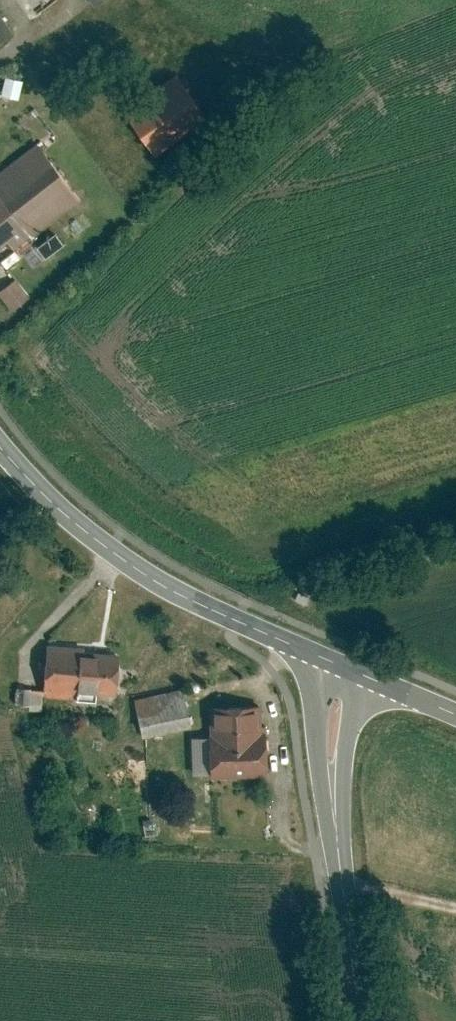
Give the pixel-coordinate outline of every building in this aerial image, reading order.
[(21,31),(0,4),(0,48),(21,31)] [(182,74),(129,109),(160,156),(214,121),(182,74)] [(17,101),(21,83),(4,79),(0,95),(0,97),(17,101)] [(0,175),(0,189),(35,237),(84,202),(42,144),(0,175)] [(0,189),(0,243),(9,237),(18,249),(35,237),(0,189)] [(20,279),(3,292),(16,308),(32,295),(20,279)] [(117,689),(120,649),(47,643),(43,695),(97,700),(98,688),(117,689)] [(191,723),(183,686),(134,697),(142,734),(191,723)] [(261,703),(210,703),(212,773),(269,772),(268,731),(261,731),(261,703)]
